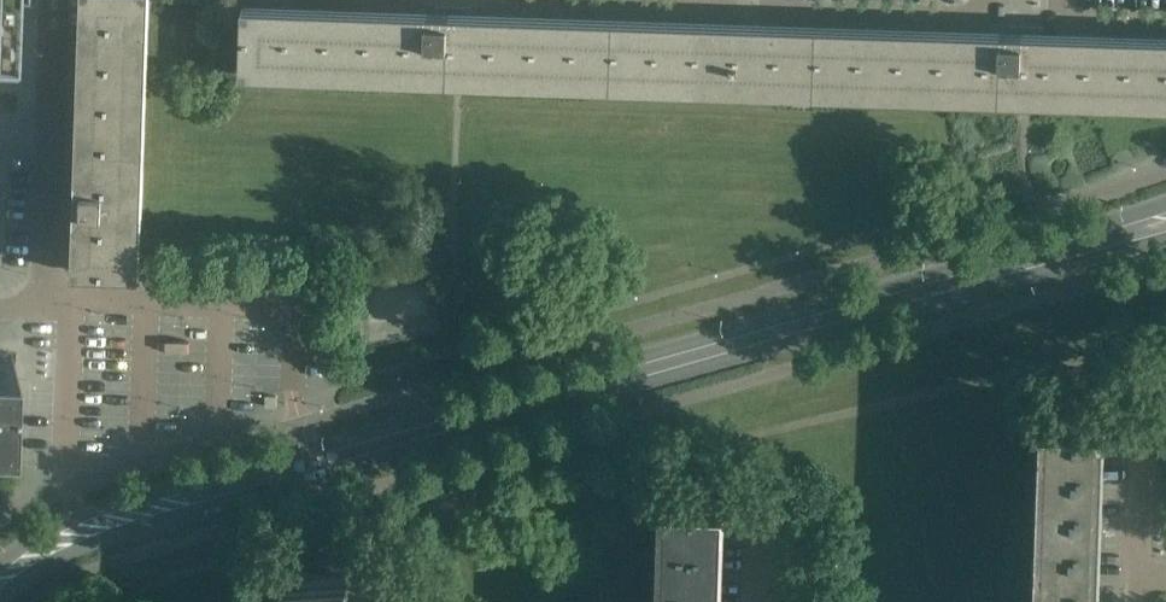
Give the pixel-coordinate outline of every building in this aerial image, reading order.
[(16,65),(21,65),(24,0),(0,0),(0,64),(16,65)] [(149,0),(82,0),(72,273),(140,275),(149,3),(149,0)] [(240,74),(1031,101),(1165,105),(1165,37),(1043,33),(1043,26),(1033,25),(1010,24),(1010,32),(471,14),(471,6),(437,5),(437,13),(242,6),(240,74)] [(0,352),(0,429),(7,429),(8,383),(9,352),(0,352)] [(1106,419),(1043,417),(1036,601),(1099,601),(1106,419)] [(726,497),(679,496),(663,495),(659,601),(722,601),(726,497)] [(349,576),(349,575),(285,573),(285,574),(286,574),(285,601),(348,601),(349,576)]
